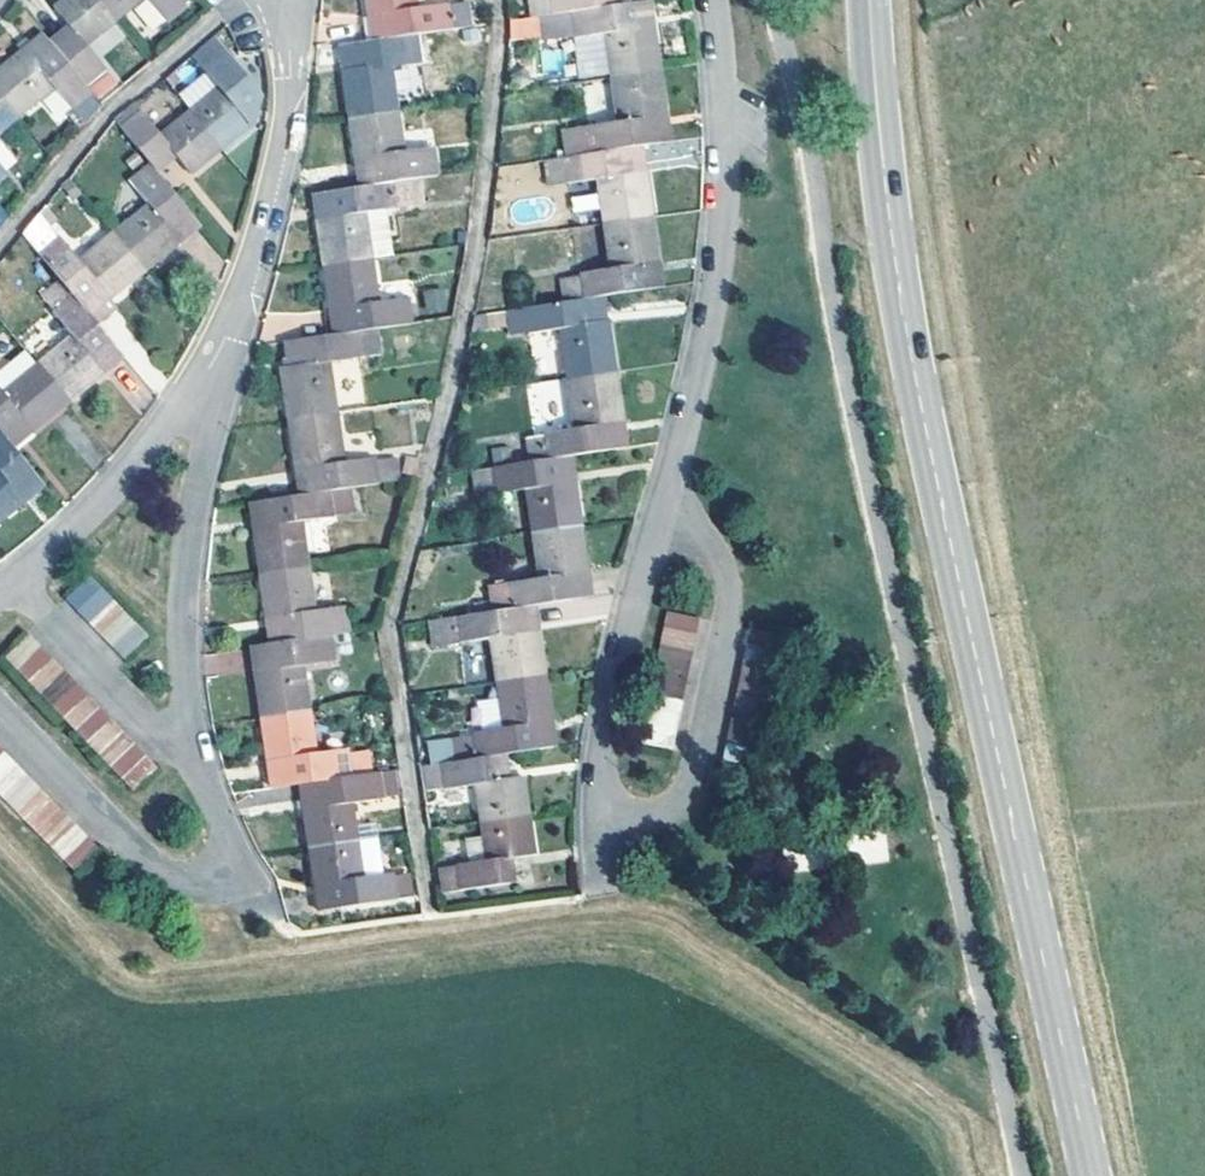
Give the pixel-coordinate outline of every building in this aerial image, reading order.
[(97,102),(117,85),(85,46),(115,21),(98,0),(65,0),(54,9),(72,31),(53,46),(97,102)] [(115,21),(142,0),(98,0),(115,21)] [(165,22),(188,6),(183,0),(147,0),(165,22)] [(416,0),(368,0),(373,41),(419,34),(474,26),(470,2),(451,5),(450,3),(417,7),(416,0)] [(530,17),(539,15),(632,2),(632,0),(528,0),(530,17)] [(654,26),(650,0),(646,0),(632,2),(636,28),(654,26)] [(606,35),(612,78),(660,71),(654,26),(636,28),(632,2),(539,15),(543,38),(572,34),(572,39),(606,35)] [(423,60),(419,34),(373,41),(339,46),(349,116),(398,109),(391,64),(423,60)] [(85,125),(101,107),(97,102),(53,46),(44,35),(0,70),(0,95),(18,118),(54,89),(85,125)] [(222,150),(253,125),(234,102),(253,85),(220,46),(199,63),(219,88),(190,111),(222,150)] [(177,92),(200,71),(189,59),(166,80),(177,92)] [(660,71),(612,78),(618,122),(561,130),(565,156),(641,145),(670,141),(660,71)] [(234,102),(253,125),(260,94),(253,85),(234,102)] [(18,118),(0,95),(0,133),(18,118)] [(222,150),(190,111),(161,135),(135,103),(123,113),(116,122),(150,163),(153,168),(172,154),(191,176),(222,150)] [(404,155),(398,109),(349,116),(360,186),(420,177),(439,174),(436,150),(404,155)] [(650,217),(641,145),(565,156),(542,159),(546,185),(563,182),(564,184),(597,179),(604,224),(650,217)] [(148,206),(114,234),(145,272),(201,226),(153,168),(150,163),(129,180),(148,206)] [(9,177),(0,166),(0,185),(9,177)] [(323,265),(370,259),(364,213),(397,208),(397,207),(407,206),(407,200),(422,198),(420,177),(360,186),(313,193),(323,265)] [(570,196),(572,213),(598,209),(596,192),(570,196)] [(8,218),(0,207),(0,229),(8,218)] [(650,217),(604,224),(612,269),(579,273),(579,276),(560,279),(564,302),(595,297),(605,295),(641,290),(637,264),(656,261),(650,217)] [(44,222),(25,238),(59,279),(78,303),(100,286),(111,299),(145,272),(114,234),(79,261),(59,237),(57,240),(44,222)] [(348,307),(349,315),(352,332),(377,328),(412,323),(407,297),(377,302),(370,259),(323,265),(330,310),(348,307)] [(660,287),(656,261),(637,264),(641,290),(660,287)] [(78,303),(59,279),(40,295),(53,311),(53,313),(73,337),(38,366),(68,404),(103,375),(91,361),(112,344),(95,324),(78,303)] [(100,286),(78,303),(95,324),(117,306),(111,299),(100,286)] [(605,295),(595,297),(599,323),(609,321),(605,295)] [(561,328),(568,378),(616,371),(609,321),(599,323),(595,297),(564,302),(505,310),(507,322),(509,335),(561,328)] [(330,310),(334,335),(352,332),(349,315),(348,307),(330,310)] [(472,328),(507,322),(505,310),(475,315),(472,328)] [(289,420),(336,413),(329,362),(381,353),(377,328),(352,332),(334,335),(289,341),(285,343),(289,367),(282,368),(289,420)] [(91,361),(103,375),(122,358),(112,344),(91,361)] [(38,366),(4,394),(0,388),(0,432),(14,449),(68,404),(38,366)] [(616,371),(568,378),(575,428),(543,433),(543,435),(526,439),(529,461),(553,458),(571,455),(617,448),(612,423),(623,421),(616,371)] [(350,488),(401,480),(397,457),(377,460),(376,458),(343,462),(336,413),(289,420),(296,470),(305,468),(309,494),(350,488)] [(612,423),(617,448),(626,447),(623,421),(612,423)] [(23,503),(12,488),(32,472),(14,449),(0,432),(0,522),(23,503)] [(494,466),(512,463),(509,447),(492,450),(494,466)] [(571,455),(553,458),(557,483),(574,480),(571,455)] [(528,489),(533,533),(581,526),(574,480),(557,483),(553,458),(529,461),(512,463),(494,466),(473,469),(477,492),(495,490),(495,493),(528,489)] [(305,468),(296,470),(300,496),(309,494),(305,468)] [(12,488),(23,503),(44,486),(32,472),(12,488)] [(260,572),(308,566),(301,520),(354,513),(350,488),(309,494),(300,496),(267,500),(271,524),(253,527),(260,572)] [(267,500),(250,504),(253,527),(271,524),(267,500)] [(507,583),(510,610),(516,609),(536,606),(572,601),(568,574),(587,571),(581,526),(533,533),(540,578),(507,583)] [(314,612),(308,566),(260,572),(268,620),(284,618),(289,641),(350,632),(346,608),(314,612)] [(568,574),(572,601),(591,598),(587,571),(568,574)] [(77,612),(101,589),(90,577),(66,600),(77,612)] [(77,612),(89,624),(113,601),(101,589),(77,612)] [(100,636),(125,613),(113,601),(89,624),(100,636)] [(536,606),(516,609),(519,633),(540,631),(536,606)] [(491,639),(497,683),(546,676),(540,631),(519,633),(516,609),(510,610),(429,621),(433,648),(491,639)] [(100,636),(112,649),(137,626),(125,613),(100,636)] [(667,613),(664,628),(696,634),(699,619),(667,613)] [(148,636),(137,626),(112,649),(124,661),(148,636)] [(664,628),(661,644),(693,651),(696,634),(664,628)] [(261,717),(310,710),(302,665),(336,660),(335,658),(354,655),(350,632),(289,641),(270,644),(274,669),(255,672),(261,717)] [(31,635),(6,658),(18,671),(43,647),(31,635)] [(270,644),(251,647),(255,672),(274,669),(270,644)] [(661,644),(657,661),(689,667),(693,651),(661,644)] [(744,660),(777,667),(779,650),(748,644),(744,660)] [(29,683),(54,659),(43,647),(18,671),(29,683)] [(29,683),(41,694),(65,671),(54,659),(29,683)] [(744,660),(741,677),(773,683),(777,667),(744,660)] [(654,678),(686,684),(689,667),(657,661),(654,678)] [(41,694),(52,707),(77,684),(65,671),(41,694)] [(426,743),(430,765),(508,754),(556,747),(546,676),(497,683),(504,727),(474,732),(475,735),(426,743)] [(737,694),(769,700),(773,683),(741,677),(737,694)] [(654,678),(651,694),(682,701),(686,684),(654,678)] [(64,720),(89,696),(77,684),(52,707),(64,720)] [(647,711),(679,717),(682,701),(651,694),(647,711)] [(737,694),(733,711),(766,717),(769,700),(737,694)] [(64,720),(75,732),(100,708),(89,696),(64,720)] [(472,725),(498,725),(497,699),(471,699),(472,725)] [(75,732),(87,744),(112,720),(100,708),(75,732)] [(317,756),(310,710),(261,717),(269,764),(285,762),(290,786),(299,784),(328,780),(373,773),(370,751),(349,754),(348,751),(317,756)] [(647,711),(643,728),(676,734),(679,717),(647,711)] [(730,727),(762,733),(766,717),(733,711),(730,727)] [(98,755),(123,731),(112,720),(87,744),(98,755)] [(730,727),(726,744),(759,750),(762,733),(730,727)] [(676,734),(643,728),(640,744),(672,751),(676,734)] [(98,755),(109,767),(134,744),(123,731),(98,755)] [(122,781),(147,757),(134,744),(109,767),(122,781)] [(759,750),(726,744),(723,760),(755,767),(759,750)] [(18,766),(5,753),(0,758),(0,783),(18,766)] [(477,786),(482,822),(528,815),(522,777),(511,778),(508,754),(430,765),(423,766),(428,791),(442,789),(442,791),(477,786)] [(147,757),(122,781),(133,792),(158,768),(147,757)] [(285,762),(269,764),(273,788),(290,786),(285,762)] [(4,801),(29,777),(18,766),(0,783),(0,797),(4,801)] [(309,847),(357,840),(351,803),(399,796),(395,770),(373,773),(328,780),(332,804),(303,808),(309,847)] [(4,801),(16,813),(40,789),(29,777),(4,801)] [(332,804),(328,780),(299,784),(303,808),(332,804)] [(16,813),(27,824),(52,801),(40,789),(16,813)] [(27,824),(39,837),(64,813),(52,801),(27,824)] [(39,837),(51,849),(76,826),(64,813),(39,837)] [(528,815),(482,822),(487,860),(438,867),(442,893),(517,882),(513,858),(534,854),(528,815)] [(51,849),(64,862),(89,838),(76,826),(51,849)] [(886,832),(854,835),(856,863),(888,861),(886,832)] [(89,838),(64,862),(75,873),(99,849),(89,838)] [(363,877),(357,840),(309,847),(319,910),(412,897),(409,875),(395,876),(394,873),(363,877)]
